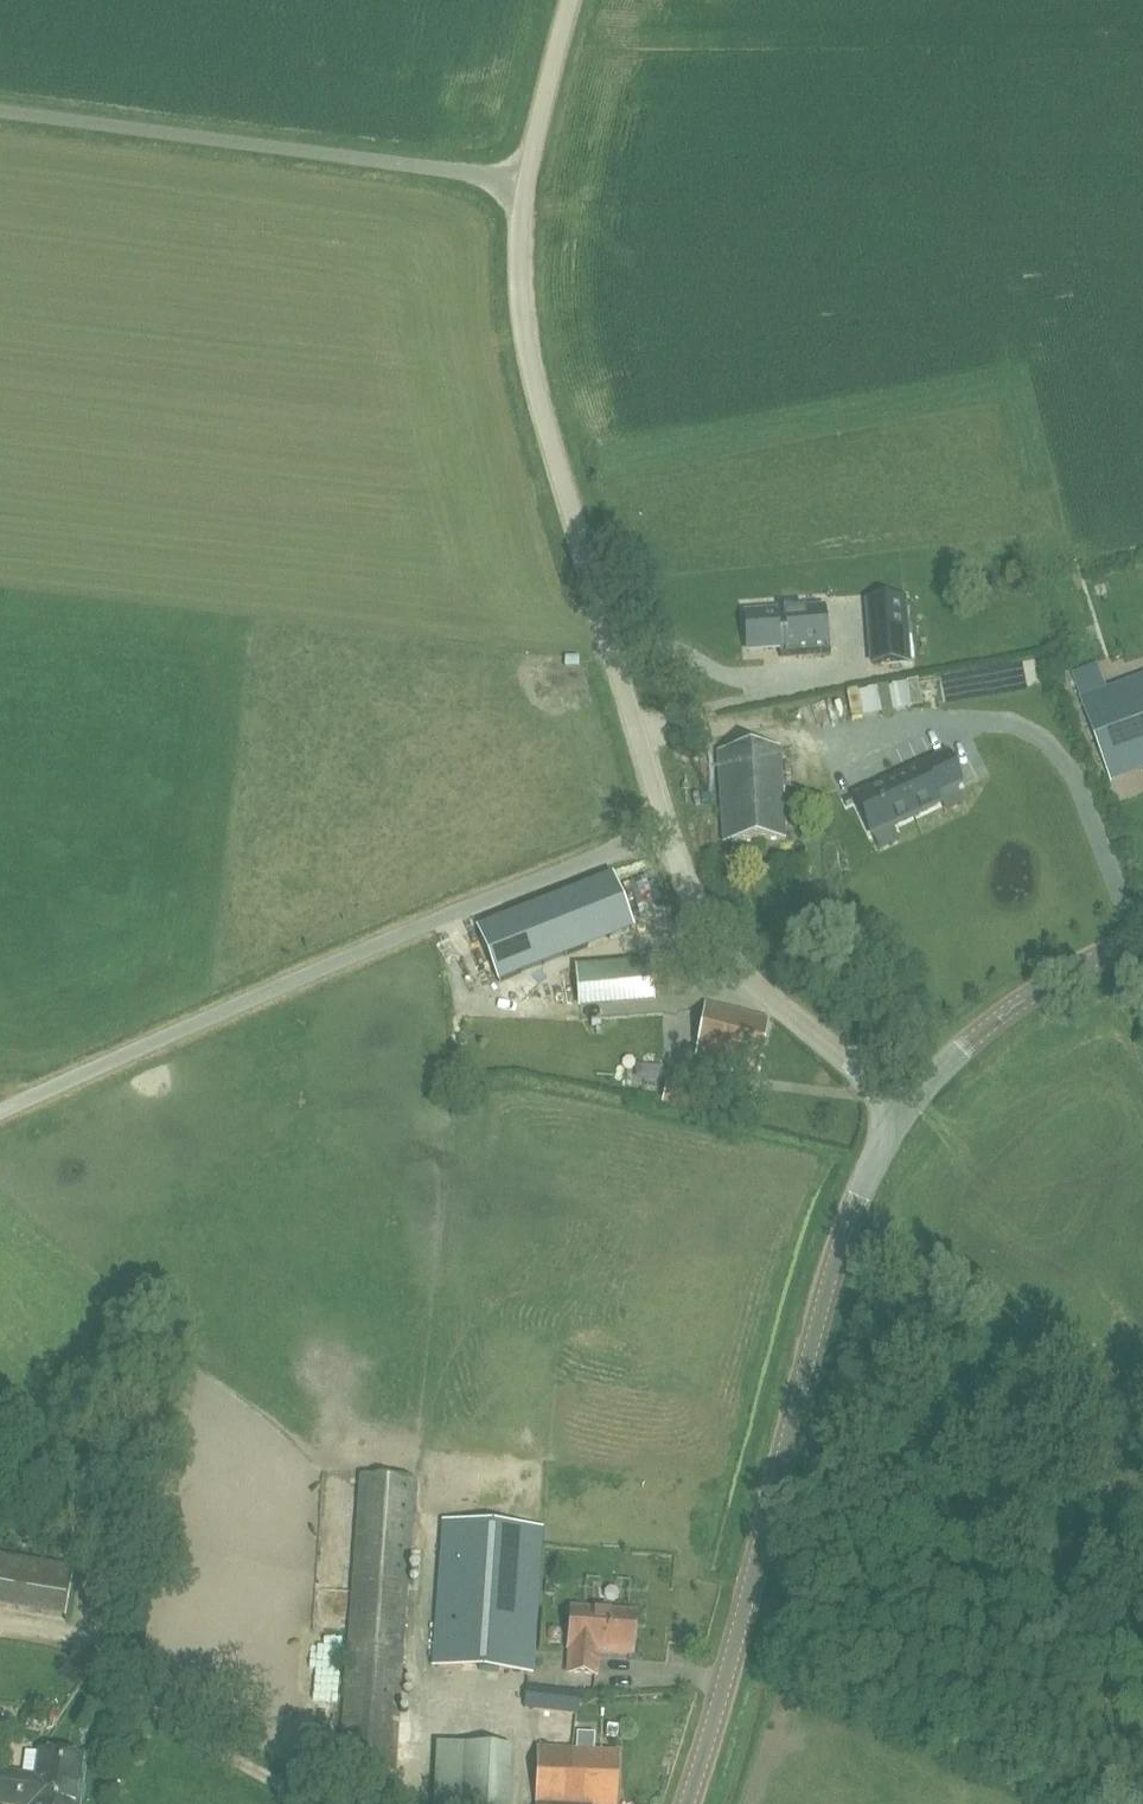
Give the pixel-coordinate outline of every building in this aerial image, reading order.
[(903,598),(867,600),(869,618),(871,647),(872,663),(907,661),(903,598)] [(823,608),(761,613),(764,649),(779,648),(784,648),(784,655),(784,656),(826,653),(826,651),(824,627),(823,608)] [(1081,701),(1105,765),(1142,751),(1142,678),(1081,701)] [(724,843),(785,840),(780,750),(718,753),(724,843)] [(946,754),(854,796),(871,835),(937,805),(934,797),(960,785),(946,754)] [(611,875),(566,893),(588,947),(633,930),(611,875)] [(477,927),(489,956),(548,933),(537,905),(477,927)] [(663,962),(649,963),(651,987),(665,985),(663,962)] [(758,1072),(767,1019),(766,1019),(766,1020),(706,1005),(696,1056),(719,1062),(717,1068),(737,1072),(738,1067),(757,1072),(758,1072)] [(680,1062),(680,1039),(593,1039),(593,1062),(680,1062)] [(697,1113),(703,1088),(666,1080),(660,1105),(697,1113)] [(359,1477),(352,1579),(340,1769),(395,1773),(414,1480),(359,1477)] [(441,1520),(431,1667),(532,1674),(542,1527),(441,1520)] [(73,1583),(18,1573),(15,1591),(0,1588),(0,1609),(66,1621),(73,1583)] [(631,1653),(634,1613),(571,1608),(568,1649),(570,1649),(568,1673),(596,1675),(597,1651),(631,1653)] [(576,1715),(579,1692),(527,1685),(524,1709),(576,1715)] [(511,1747),(444,1744),(441,1803),(508,1803),(511,1747)] [(616,1752),(537,1748),(536,1803),(615,1803),(616,1752)] [(80,1758),(39,1752),(35,1777),(0,1771),(0,1802),(15,1803),(75,1803),(78,1782),(76,1781),(80,1758)]
